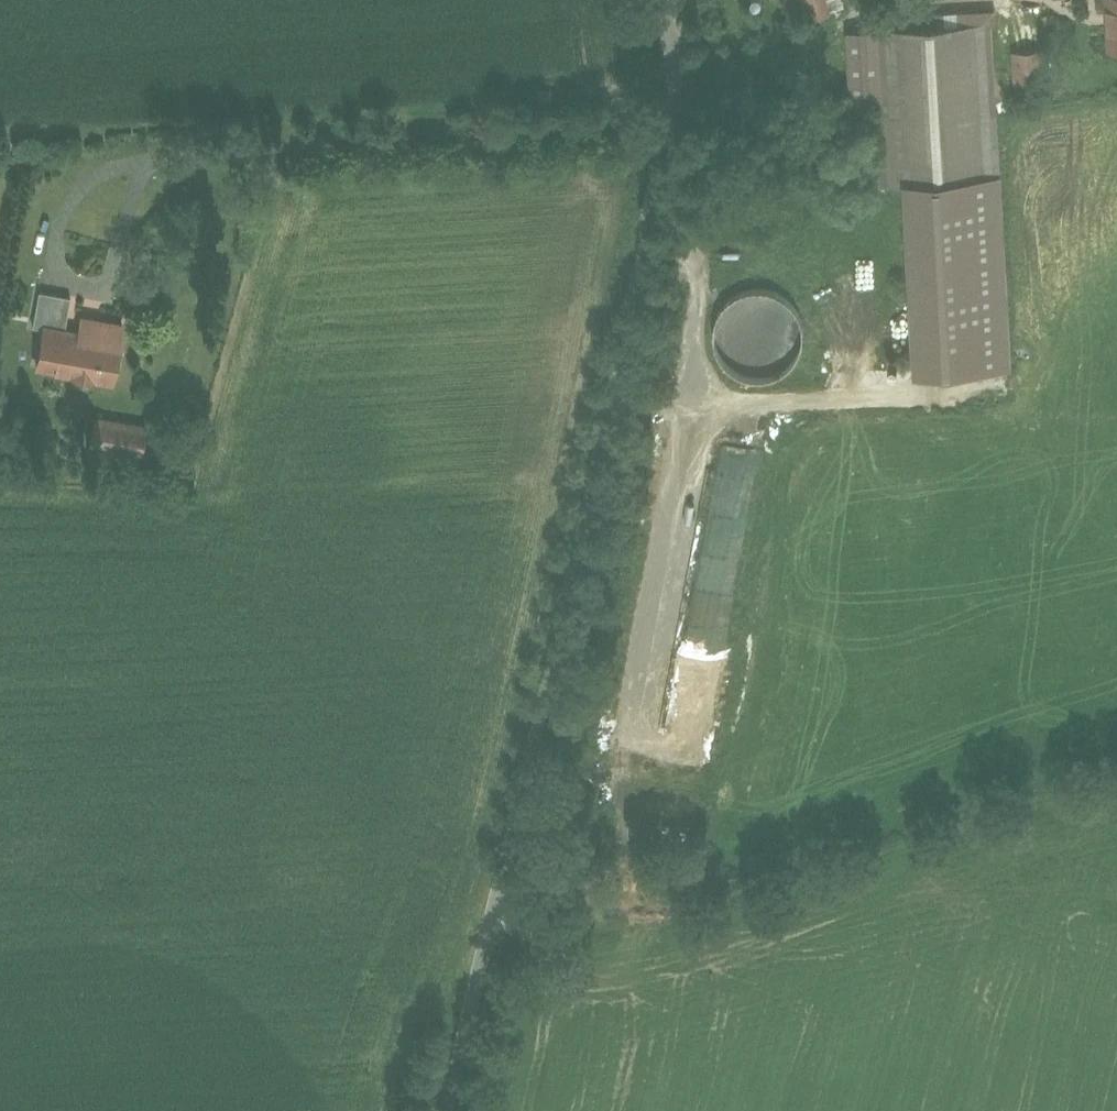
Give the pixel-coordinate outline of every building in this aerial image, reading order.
[(806,16),(833,8),(830,0),(801,0),(806,16)] [(950,23),(858,29),(868,184),(907,182),(1005,175),(994,6),(949,9),(950,23)] [(1042,50),(1017,50),(1017,85),(1042,85),(1042,50)] [(907,182),(919,370),(1018,364),(1005,175),(907,182)] [(74,295),(41,289),(35,317),(47,319),(69,324),(74,295)] [(766,341),(719,344),(720,366),(785,362),(784,338),(789,338),(786,293),(721,297),(722,318),(730,318),(731,331),(744,331),(743,326),(765,325),(766,341)] [(47,319),(38,362),(118,377),(129,320),(84,310),(81,326),(69,324),(47,319)] [(150,424),(97,414),(91,446),(144,457),(150,424)]
